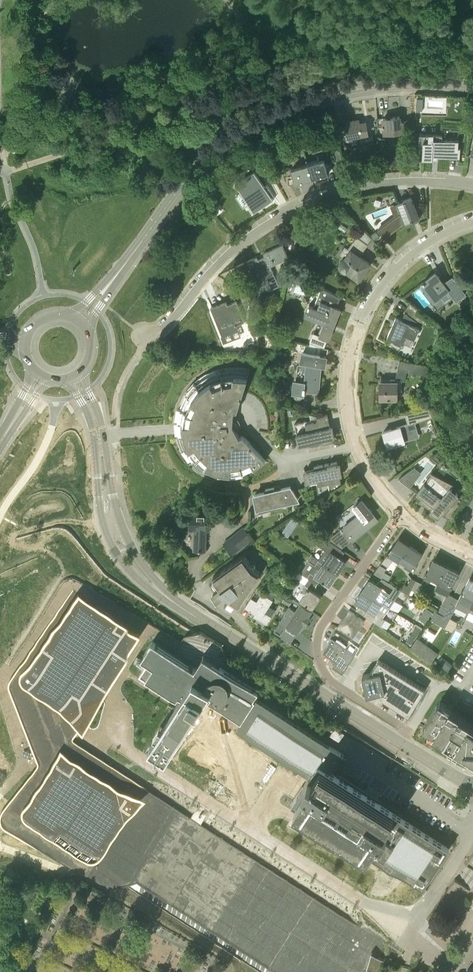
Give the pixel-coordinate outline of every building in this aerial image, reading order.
[(384,135),(403,133),(403,122),(400,122),(400,117),(383,118),(384,124),(383,125),(384,135)] [(348,139),(369,135),(366,122),(354,124),(353,120),(345,122),(347,129),(345,129),(345,132),(346,131),(348,139)] [(339,143),(337,134),(326,136),(328,145),(339,143)] [(420,134),(419,148),(423,148),(422,160),(433,161),(433,159),(438,160),(438,157),(460,159),(461,148),(458,148),(459,141),(442,139),(442,135),(429,134),(420,134)] [(308,164),(312,179),(328,174),(324,159),(308,164)] [(296,183),(312,179),(308,164),(292,169),(296,183)] [(273,200),(254,171),(236,183),(254,212),(273,200)] [(378,230),(384,238),(402,224),(419,218),(411,197),(398,202),(402,214),(397,216),(378,230)] [(349,272),(349,271),(359,278),(370,263),(360,256),(368,244),(360,238),(356,236),(348,248),(345,246),(340,253),(345,257),(343,257),(343,258),(341,259),(340,260),(339,262),(339,263),(339,265),(339,267),(340,269),(341,270),(343,271),(345,272),(347,272),(349,272)] [(241,264),(245,273),(247,278),(252,276),(257,288),(256,288),(259,295),(280,286),(271,266),(289,258),(287,253),(283,244),(263,253),(265,257),(259,260),(257,256),(238,264),(238,265),(241,264)] [(456,302),(465,295),(452,277),(444,283),(436,272),(423,281),(427,287),(423,291),(431,302),(436,299),(437,300),(448,291),(456,302)] [(313,331),(310,340),(325,346),(337,316),(334,315),(341,297),(321,289),(314,306),(309,304),(305,315),(324,323),(319,334),(313,331)] [(211,307),(212,310),(215,318),(217,317),(224,335),(238,330),(236,326),(245,322),(237,300),(228,304),(226,301),(211,307)] [(403,311),(411,317),(423,325),(427,320),(417,313),(419,309),(418,308),(410,302),(403,311)] [(390,343),(406,353),(410,345),(403,341),(410,323),(396,317),(387,336),(392,338),(390,343)] [(305,394),(305,390),(320,391),(321,372),(319,371),(320,365),(325,366),(327,357),(302,352),(300,362),(303,362),(303,365),(298,365),(297,379),(294,379),(293,393),(305,394)] [(398,369),(407,371),(429,376),(429,366),(400,360),(398,369)] [(178,406),(180,407),(178,422),(178,435),(184,449),(192,461),(203,470),(216,477),(216,476),(223,477),(230,478),(237,478),(244,477),(243,468),(253,465),(254,467),(255,467),(265,460),(266,459),(243,434),(240,436),(235,428),(236,427),(237,426),(237,425),(237,424),(237,423),(237,422),(237,421),(235,420),(234,419),(234,410),(237,410),(250,369),(248,369),(243,367),(234,367),(223,367),(214,370),(206,373),(197,380),(191,385),(186,392),(181,399),(178,406)] [(402,390),(402,378),(395,378),(390,379),(391,381),(387,381),(380,381),(380,384),(380,398),(398,398),(398,390),(402,390)] [(408,424),(432,417),(429,408),(405,414),(408,424)] [(317,415),(310,412),(311,420),(295,423),(299,447),(300,447),(300,444),(309,442),(310,445),(333,440),(332,437),(335,437),(333,425),(330,426),(327,414),(317,416),(317,415)] [(395,445),(406,442),(405,441),(408,440),(404,425),(383,431),(388,446),(395,444),(395,445)] [(329,483),(330,491),(341,484),(337,462),(314,466),(315,469),(305,471),(304,468),(306,482),(317,480),(318,485),(329,483)] [(414,468),(400,478),(408,485),(419,473),(414,468)] [(424,484),(417,493),(422,497),(418,502),(432,509),(430,511),(439,518),(442,514),(450,519),(461,498),(457,495),(458,494),(450,487),(449,489),(432,475),(425,484),(424,484)] [(255,494),(259,512),(284,507),(284,504),(299,501),(293,490),(291,491),(290,486),(275,490),(274,487),(266,488),(266,491),(255,494)] [(358,514),(343,526),(346,529),(344,531),(341,527),(327,538),(331,541),(342,548),(345,543),(352,537),(353,539),(377,520),(362,500),(353,507),(358,514)] [(210,514),(190,514),(190,529),(195,529),(194,550),(205,550),(206,530),(210,530),(210,514)] [(286,526),(282,532),(288,536),(292,530),(286,526)] [(233,554),(252,540),(243,528),(224,543),(233,554)] [(382,561),(388,565),(394,557),(400,562),(401,560),(400,560),(409,547),(398,539),(389,552),(388,551),(387,553),(388,554),(382,561)] [(312,555),(337,572),(345,561),(340,557),(341,556),(338,554),(342,548),(331,541),(326,548),(330,551),(324,559),(321,557),(322,555),(316,550),(312,555)] [(406,564),(404,566),(410,571),(422,553),(410,545),(409,547),(400,560),(401,560),(406,564)] [(236,609),(261,572),(252,567),(244,554),(213,576),(194,589),(189,596),(217,615),(226,602),(236,609)] [(315,565),(307,576),(317,583),(320,578),(329,584),(337,572),(312,555),(308,560),(315,565)] [(432,578),(438,581),(445,566),(433,560),(424,578),(430,582),(432,578)] [(391,576),(387,573),(389,570),(380,564),(375,573),(383,578),(388,581),(391,576)] [(442,588),(449,591),(458,572),(445,566),(438,581),(444,584),(442,588)] [(317,583),(307,576),(299,571),(296,575),(306,582),(300,590),(304,593),(299,600),(313,609),(321,596),(312,589),(317,583)] [(409,594),(412,589),(416,580),(412,577),(407,585),(405,583),(401,589),(409,594)] [(389,607),(401,589),(388,581),(383,578),(378,585),(370,579),(363,589),(380,601),(389,607)] [(469,578),(456,604),(468,610),(472,601),(472,580),(469,578)] [(416,580),(412,589),(417,592),(422,583),(416,580)] [(72,738),(72,737),(75,734),(75,733),(140,632),(78,592),(73,589),(39,638),(19,667),(16,672),(10,680),(10,681),(9,682),(9,683),(9,684),(9,685),(9,686),(9,687),(9,688),(9,689),(15,704),(28,738),(38,762),(38,763),(38,764),(38,765),(38,766),(37,767),(37,768),(22,787),(5,808),(85,860),(86,860),(86,861),(87,861),(88,861),(89,861),(90,861),(91,861),(92,861),(93,861),(94,861),(95,860),(96,860),(97,859),(98,858),(99,858),(99,857),(102,853),(144,787),(73,741),(72,741),(72,740),(72,739),(72,738)] [(383,617),(389,607),(380,601),(363,589),(356,600),(368,608),(363,614),(381,626),(385,619),(383,617)] [(256,613),(254,615),(267,623),(272,616),(271,615),(275,610),(269,605),(273,600),(263,592),(257,600),(252,596),(246,606),(256,613)] [(442,604),(448,607),(450,602),(453,596),(453,595),(448,593),(448,592),(447,593),(442,604)] [(286,595),(282,601),(288,606),(292,599),(286,595)] [(431,621),(445,628),(456,606),(450,602),(448,607),(443,615),(436,611),(431,621)] [(301,604),(296,610),(289,606),(284,613),(285,614),(279,622),(285,627),(281,633),(290,640),(295,633),(296,634),(303,623),(306,624),(310,619),(307,616),(311,611),(301,604)] [(427,607),(419,618),(425,622),(433,612),(427,607)] [(353,637),(364,620),(349,609),(337,627),(353,637)] [(417,625),(406,640),(411,644),(422,628),(417,625)] [(343,671),(353,656),(355,654),(334,640),(326,652),(337,660),(334,665),(343,671)] [(297,796),(292,803),(423,888),(449,848),(330,771),(333,766),(335,768),(344,754),(256,698),(255,700),(254,699),(258,692),(220,667),(203,656),(196,666),(195,668),(152,641),(141,658),(147,662),(140,674),(177,698),(179,695),(182,697),(149,748),(166,759),(175,745),(183,733),(206,699),(208,700),(241,722),(237,728),(310,776),(297,796)] [(426,689),(379,659),(370,673),(363,674),(364,681),(361,682),(363,688),(365,687),(367,694),(374,692),(409,715),(426,689)] [(448,661),(444,668),(449,671),(453,665),(448,661)] [(439,701),(424,725),(430,729),(428,732),(437,738),(439,735),(450,742),(448,745),(457,751),(459,748),(466,752),(469,754),(470,755),(471,757),(472,758),(472,759),(472,722),(439,701)] [(173,756),(169,767),(204,781),(208,770),(173,756)] [(5,808),(2,811),(1,813),(0,815),(0,817),(0,818),(0,820),(0,821),(1,822),(2,824),(3,826),(4,827),(6,828),(104,892),(128,885),(136,883),(275,971),(375,971),(384,942),(144,787),(102,853),(99,857),(99,858),(98,858),(97,859),(96,860),(95,860),(94,861),(93,861),(92,861),(91,861),(90,861),(89,861),(88,861),(87,861),(86,861),(86,860),(85,860),(5,808)] [(9,867),(5,875),(13,879),(17,872),(9,867)] [(174,971),(193,971),(177,963),(172,971),(174,971)]
